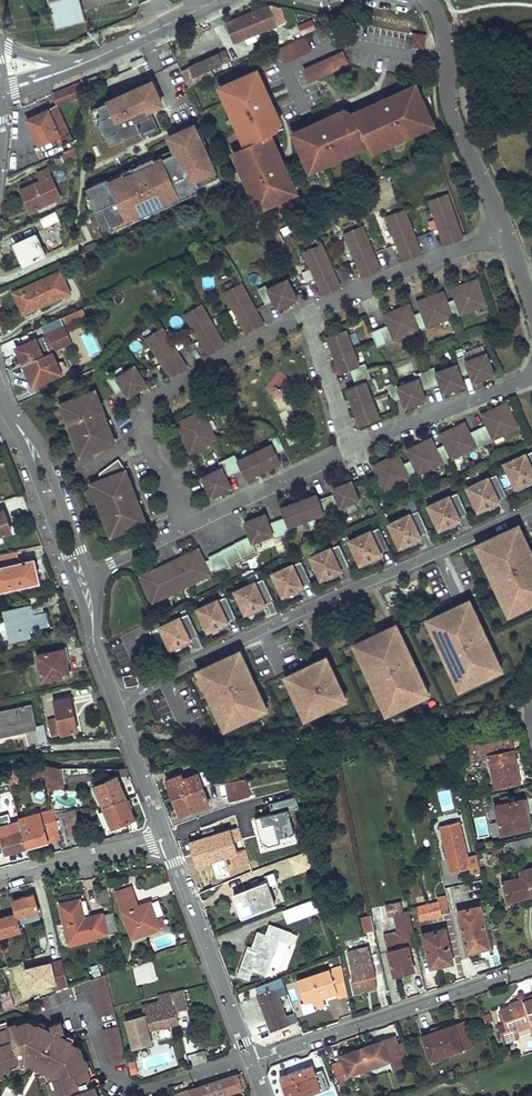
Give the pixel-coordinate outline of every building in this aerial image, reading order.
[(57,28),(86,20),(83,12),(81,0),(49,0),(57,28)] [(276,25),(269,5),(227,22),(235,42),(276,25)] [(298,25),(303,36),(316,30),(312,20),(298,25)] [(303,37),(298,26),(288,30),(293,41),(303,37)] [(411,47),(424,49),(426,36),(414,34),(411,47)] [(306,37),(280,49),(286,61),(312,50),(306,37)] [(230,59),(226,50),(182,70),(189,87),(215,75),(211,68),(230,59)] [(305,68),(310,81),(350,64),(344,51),(305,68)] [(267,92),(257,70),(230,83),(227,93),(230,99),(226,101),(231,112),(237,115),(240,120),(238,126),(240,132),(246,129),(251,141),(239,147),(244,158),(240,160),(238,161),(241,169),(247,171),(249,176),(247,182),(253,194),(256,192),(259,199),(269,203),(296,191),(285,168),(283,169),(281,164),(283,163),(273,139),(265,143),(262,136),(275,131),(272,125),(280,121),(269,96),(267,97),(265,93),(267,92)] [(96,75),(86,79),(88,85),(98,81),(96,75)] [(73,85),(51,94),(57,107),(84,95),(86,79),(73,85)] [(159,99),(151,83),(97,107),(101,115),(98,116),(110,145),(140,131),(143,137),(159,130),(148,104),(159,99)] [(227,93),(230,83),(220,87),(226,101),(230,99),(227,93)] [(316,121),(293,132),(305,158),(316,162),(322,159),(323,163),(335,157),(338,151),(343,149),(349,151),(356,148),(354,142),(365,137),(368,144),(380,139),(383,145),(416,131),(414,127),(423,124),(426,116),(422,107),(425,106),(416,85),(408,89),(407,88),(360,109),(362,114),(356,117),(355,114),(349,116),(345,108),(321,119),(322,121),(317,123),(316,121)] [(161,105),(159,99),(148,104),(150,110),(161,105)] [(423,124),(414,127),(416,131),(433,123),(425,106),(422,107),(426,116),(423,124)] [(72,140),(57,107),(28,119),(40,146),(57,139),(60,145),(72,140)] [(231,112),(229,114),(235,127),(238,126),(240,120),(237,115),(231,112)] [(194,126),(169,137),(176,153),(110,182),(108,179),(86,189),(104,229),(218,178),(194,126)] [(368,144),(371,151),(383,145),(380,139),(368,144)] [(78,156),(79,144),(61,153),(64,161),(65,163),(78,156)] [(244,158),(239,147),(235,149),(240,160),(244,158)] [(338,151),(335,157),(349,151),(343,149),(338,151)] [(61,153),(50,158),(54,165),(64,161),(61,153)] [(305,158),(310,169),(323,163),(322,159),(316,162),(305,158)] [(61,198),(48,169),(38,173),(41,181),(25,188),(30,200),(27,202),(31,211),(40,207),(49,203),(61,198)] [(241,169),(239,170),(245,183),(247,182),(249,176),(247,171),(241,169)] [(25,188),(21,189),(27,202),(30,200),(25,188)] [(256,192),(253,194),(259,208),(269,203),(259,199),(256,192)] [(430,201),(446,245),(462,240),(447,195),(430,201)] [(404,261),(424,254),(406,209),(386,217),(404,261)] [(41,218),(45,227),(59,220),(55,211),(41,218)] [(344,235),(363,277),(381,269),(363,227),(344,235)] [(19,249),(26,263),(45,254),(36,234),(20,242),(23,248),(19,249)] [(306,251),(323,293),(339,287),(322,244),(306,251)] [(66,286),(60,272),(14,293),(23,311),(40,303),(41,306),(61,297),(58,290),(66,286)] [(257,287),(265,303),(273,299),(277,308),(297,298),(286,277),(266,288),(264,284),(257,287)] [(443,292),(433,296),(434,300),(430,301),(429,297),(418,301),(421,310),(412,313),(409,304),(399,308),(400,312),(397,314),(395,310),(384,313),(387,322),(370,328),(376,346),(487,306),(478,279),(467,283),(468,287),(465,288),(463,284),(451,288),(454,297),(446,300),(443,292)] [(225,292),(246,333),(264,323),(243,282),(225,292)] [(66,286),(58,290),(61,297),(69,293),(66,286)] [(40,303),(23,311),(24,314),(41,306),(40,303)] [(207,355),(224,345),(201,305),(183,314),(207,355)] [(64,317),(67,325),(86,317),(83,309),(64,317)] [(347,385),(361,424),(381,417),(367,378),(373,376),(367,360),(361,362),(348,326),(328,334),(341,370),(350,367),(356,382),(347,385)] [(72,343),(65,327),(48,334),(49,335),(46,337),(45,335),(17,347),(24,364),(52,352),(72,343)] [(144,339),(170,380),(187,369),(162,328),(144,339)] [(52,352),(24,364),(32,384),(43,380),(48,377),(49,380),(61,375),(52,352)] [(388,386),(394,401),(404,397),(408,408),(428,400),(424,390),(441,383),(445,393),(466,384),(462,375),(471,371),(475,382),(496,374),(487,353),(467,361),(465,356),(457,359),(458,364),(437,373),(435,368),(418,375),(420,379),(400,387),(398,382),(388,386)] [(144,386),(133,367),(114,379),(112,376),(105,380),(113,393),(121,389),(125,397),(144,386)] [(340,383),(352,379),(349,372),(338,375),(340,383)] [(48,377),(43,380),(47,390),(53,388),(49,380),(48,377)] [(62,403),(64,409),(68,418),(63,420),(65,426),(70,424),(75,434),(69,436),(72,443),(77,441),(81,451),(76,453),(78,458),(98,450),(96,445),(112,438),(102,414),(87,420),(83,411),(99,405),(93,390),(62,403)] [(386,459),(374,465),(385,488),(519,427),(509,403),(499,408),(500,412),(495,414),(494,410),(483,415),(488,425),(472,433),(467,422),(457,427),(459,431),(454,433),(452,429),(441,435),(446,445),(438,449),(433,438),(423,443),(424,447),(419,449),(418,445),(408,450),(412,460),(403,464),(398,453),(391,457),(393,461),(387,463),(386,459)] [(59,411),(63,420),(68,418),(64,409),(59,411)] [(190,451),(216,439),(212,430),(208,432),(198,411),(176,422),(183,438),(187,436),(189,441),(185,442),(190,451)] [(70,424),(65,426),(69,436),(75,434),(70,424)] [(211,497),(232,487),(226,476),(241,469),(245,478),(281,460),(277,452),(285,448),(277,433),(269,437),(273,443),(236,461),(233,454),(219,461),(222,467),(202,477),(211,497)] [(77,441),(72,443),(76,453),(81,451),(77,441)] [(513,459),(517,467),(510,470),(517,485),(527,481),(528,484),(531,482),(531,450),(513,459)] [(513,459),(506,462),(510,470),(517,467),(513,459)] [(119,503),(115,493),(132,487),(126,472),(111,464),(92,477),(96,487),(100,498),(95,500),(97,505),(102,503),(105,511),(100,513),(103,521),(108,519),(113,532),(109,534),(109,535),(110,536),(111,537),(112,537),(113,537),(114,537),(123,532),(130,529),(129,527),(145,520),(136,496),(119,503)] [(508,494),(498,472),(476,483),(480,491),(473,494),(480,509),(489,505),(491,508),(498,505),(496,501),(500,499),(499,498),(508,494)] [(286,516),(269,523),(266,514),(245,522),(253,542),(273,534),(275,538),(291,532),(290,528),(360,500),(352,480),(334,487),(336,492),(320,498),(318,493),(282,507),(286,516)] [(476,483),(469,486),(473,494),(480,491),(476,483)] [(100,498),(96,487),(90,490),(95,500),(100,498)] [(469,512),(459,491),(437,501),(441,509),(433,512),(441,527),(450,523),(452,526),(459,523),(457,520),(461,518),(460,516),(469,512)] [(437,501),(430,504),(433,512),(441,509),(437,501)] [(105,511),(102,503),(97,505),(100,513),(105,511)] [(429,530),(419,509),(397,519),(401,527),(394,530),(401,545),(411,541),(412,544),(419,541),(418,538),(421,536),(421,534),(429,530)] [(11,530),(4,510),(0,511),(0,535),(11,530)] [(113,532),(108,519),(103,521),(108,534),(109,534),(113,532)] [(397,519),(390,522),(394,530),(401,527),(397,519)] [(519,523),(511,527),(515,535),(523,532),(519,523)] [(390,547),(380,526),(358,536),(362,544),(354,548),(361,563),(371,558),(373,561),(380,558),(378,555),(382,553),(381,552),(390,547)] [(481,552),(489,571),(495,568),(502,583),(496,586),(505,605),(511,602),(516,611),(531,603),(531,551),(523,532),(515,535),(511,527),(483,540),(487,549),(481,552)] [(155,569),(140,576),(154,603),(212,574),(213,577),(257,555),(250,535),(210,555),(210,557),(204,560),(199,548),(184,555),(186,559),(181,561),(179,557),(160,567),(162,570),(157,573),(155,569)] [(362,544),(358,536),(351,540),(354,548),(362,544)] [(483,540),(476,543),(481,552),(487,549),(483,540)] [(350,564),(340,543),(321,552),(323,557),(314,561),(322,577),(330,573),(332,577),(339,573),(337,570),(350,564)] [(16,551),(0,555),(0,591),(39,582),(34,559),(19,562),(16,551)] [(323,557),(321,552),(312,556),(314,561),(323,557)] [(311,580),(301,559),(282,568),(285,573),(276,577),(283,594),(292,590),(294,593),(300,590),(299,586),(311,580)] [(285,573),(282,568),(273,572),(276,577),(285,573)] [(495,568),(489,571),(496,586),(502,583),(495,568)] [(274,598),(264,577),(244,586),(247,591),(238,595),(246,611),(254,607),(256,611),(263,607),(261,604),(274,598)] [(247,591),(244,586),(236,590),(238,595),(247,591)] [(236,616),(226,594),(207,604),(209,609),(201,613),(208,629),(217,625),(218,628),(225,625),(224,622),(236,616)] [(470,598),(461,602),(465,610),(474,606),(470,598)] [(432,630),(440,646),(446,643),(453,657),(447,660),(454,676),(461,673),(466,685),(494,672),(491,664),(499,660),(474,606),(465,610),(461,602),(433,615),(439,627),(432,630)] [(511,602),(505,605),(509,614),(516,611),(511,602)] [(41,604),(31,606),(33,615),(43,613),(41,604)] [(207,604),(198,608),(201,613),(209,609),(207,604)] [(33,615),(31,606),(2,612),(4,621),(8,620),(12,641),(30,637),(28,629),(49,625),(46,612),(43,613),(33,615)] [(198,634),(188,612),(169,621),(172,627),(163,631),(171,647),(179,643),(181,646),(188,643),(186,640),(198,634)] [(427,618),(432,630),(439,627),(433,615),(427,618)] [(172,627),(169,621),(160,625),(163,631),(172,627)] [(389,627),(393,635),(401,631),(397,623),(389,627)] [(360,654),(367,671),(373,668),(380,682),(374,685),(382,701),(388,698),(393,710),(422,697),(418,689),(426,685),(401,631),(393,635),(389,627),(360,640),(366,652),(360,654)] [(360,640),(354,643),(360,654),(366,652),(360,640)] [(446,643),(440,646),(447,660),(453,657),(446,643)] [(64,649),(37,655),(42,680),(65,676),(62,661),(67,660),(64,649)] [(241,649),(232,653),(236,662),(245,658),(241,649)] [(245,658),(236,662),(232,653),(204,667),(210,678),(204,681),(208,692),(215,689),(222,704),(215,707),(220,717),(226,714),(232,725),(260,712),(256,704),(265,700),(245,658)] [(303,667),(292,672),(312,715),(336,704),(332,695),(343,690),(327,656),(303,667)] [(499,660),(491,664),(494,672),(503,668),(499,660)] [(204,667),(198,670),(204,681),(210,678),(204,667)] [(373,668),(367,671),(374,685),(380,682),(373,668)] [(292,672),(286,675),(306,718),(312,715),(292,672)] [(461,673),(454,676),(460,688),(466,685),(461,673)] [(136,674),(123,677),(126,687),(138,685),(136,674)] [(430,693),(426,685),(418,689),(422,697),(430,693)] [(215,689),(208,692),(215,707),(222,704),(215,689)] [(74,715),(71,697),(53,700),(56,718),(48,720),(51,735),(73,731),(70,715),(74,715)] [(388,698),(382,701),(387,713),(393,710),(388,698)] [(268,708),(265,700),(256,704),(260,712),(268,708)] [(0,712),(0,736),(1,736),(1,734),(35,727),(30,706),(0,712)] [(226,714),(220,717),(226,728),(232,725),(226,714)] [(38,743),(46,742),(45,728),(36,729),(38,743)] [(489,759),(495,787),(515,784),(513,771),(517,771),(511,742),(479,748),(480,757),(483,757),(484,760),(489,759)] [(234,763),(220,766),(222,775),(235,771),(234,763)] [(59,768),(42,764),(48,790),(64,788),(59,768)] [(181,774),(166,780),(173,797),(202,786),(197,773),(183,779),(181,774)] [(125,798),(116,776),(95,785),(103,807),(125,798)] [(245,779),(225,783),(229,805),(251,798),(245,779)] [(202,786),(173,797),(179,814),(208,803),(202,786)] [(297,843),(287,809),(298,806),(295,797),(270,804),(273,814),(252,820),(262,853),(297,843)] [(134,819),(125,798),(103,807),(111,827),(134,819)] [(529,829),(523,799),(496,804),(499,821),(490,823),(493,835),(501,833),(501,834),(529,829)] [(52,810),(18,819),(21,830),(26,848),(38,845),(37,842),(47,840),(48,842),(60,839),(52,810)] [(63,813),(69,837),(81,834),(75,810),(63,813)] [(10,833),(7,819),(0,821),(0,836),(10,833)] [(460,822),(441,826),(451,872),(470,868),(460,822)] [(238,826),(190,840),(204,884),(252,870),(238,826)] [(26,848),(21,830),(10,833),(0,835),(4,851),(14,849),(15,851),(26,848)] [(315,867),(309,851),(294,857),(299,872),(315,867)] [(531,894),(531,867),(520,871),(522,876),(504,881),(507,892),(504,893),(507,901),(531,894)] [(236,895),(245,918),(278,906),(269,883),(236,895)] [(115,891),(119,901),(134,895),(130,886),(115,891)] [(28,915),(39,911),(34,893),(22,896),(23,899),(13,902),(16,913),(17,918),(28,915)] [(138,906),(134,895),(119,901),(132,938),(159,928),(155,917),(151,918),(146,903),(138,906)] [(440,902),(417,907),(420,920),(443,915),(442,910),(448,908),(446,896),(439,897),(440,902)] [(320,897),(282,911),(287,924),(325,910),(320,897)] [(159,899),(150,902),(155,917),(164,913),(159,899)] [(79,900),(60,905),(70,943),(107,933),(102,915),(84,919),(79,900)] [(150,902),(146,903),(151,918),(155,917),(150,902)] [(481,906),(459,911),(467,951),(489,947),(481,906)] [(413,932),(409,910),(395,913),(400,935),(386,938),(394,974),(404,972),(403,968),(412,966),(408,946),(405,934),(413,932)] [(112,912),(102,915),(107,933),(116,931),(112,912)] [(21,931),(19,925),(17,918),(16,913),(4,916),(5,919),(0,920),(0,937),(21,931)] [(375,930),(371,914),(362,916),(365,932),(375,930)] [(248,951),(239,975),(248,979),(251,970),(266,975),(270,964),(278,967),(288,942),(293,944),(296,935),(270,926),(266,935),(259,932),(253,948),(259,951),(258,955),(248,951)] [(446,929),(423,933),(430,967),(452,962),(446,929)] [(405,934),(408,946),(416,944),(413,932),(405,934)] [(376,976),(370,947),(347,952),(354,980),(351,980),(354,992),(377,987),(374,976),(376,976)] [(56,982),(58,992),(68,987),(62,959),(51,962),(56,982)] [(56,982),(51,962),(24,968),(29,988),(56,982)] [(99,964),(91,967),(94,977),(101,975),(99,964)] [(138,984),(157,979),(153,965),(134,969),(138,984)] [(347,994),(341,967),(297,983),(304,1004),(312,1001),(320,1007),(325,1005),(322,996),(336,991),(338,997),(347,994)] [(114,1011),(104,974),(101,975),(94,977),(90,979),(99,1015),(114,1011)] [(280,997),(287,994),(281,977),(272,980),(257,986),(260,995),(258,996),(270,1031),(297,1022),(294,1013),(286,1016),(280,997)] [(144,1015),(126,1020),(132,1047),(151,1043),(148,1030),(178,1023),(176,1012),(188,1008),(184,990),(157,996),(159,1001),(142,1006),(144,1015)] [(499,1009),(504,1023),(498,1025),(500,1034),(503,1033),(516,1029),(516,1031),(531,1026),(531,995),(522,998),(524,1003),(511,1007),(510,1005),(499,1009)] [(510,1005),(511,1007),(524,1003),(522,998),(510,1003),(510,1005)] [(55,1095),(98,1095),(95,1085),(85,1089),(83,1083),(87,1082),(89,1076),(87,1068),(85,1068),(83,1060),(84,1060),(81,1049),(71,1045),(72,1042),(60,1036),(55,1037),(51,1035),(50,1031),(38,1024),(37,1027),(28,1022),(17,1025),(17,1023),(7,1026),(8,1028),(0,1031),(0,1070),(18,1065),(19,1063),(20,1061),(19,1059),(25,1057),(53,1071),(54,1077),(53,1078),(52,1080),(51,1082),(55,1095)] [(432,1033),(422,1037),(432,1064),(448,1059),(447,1055),(472,1047),(463,1022),(446,1028),(445,1024),(431,1029),(432,1033)] [(117,1023),(103,1027),(112,1063),(126,1059),(117,1023)] [(503,1033),(506,1042),(519,1038),(516,1031),(516,1029),(503,1033)] [(197,1052),(196,1037),(183,1038),(185,1053),(197,1052)] [(394,1037),(363,1048),(369,1067),(390,1060),(394,1072),(404,1068),(400,1055),(396,1043),(394,1037)] [(369,1067),(363,1048),(342,1055),(344,1062),(333,1066),(336,1075),(338,1084),(340,1088),(350,1086),(349,1074),(369,1067)] [(47,1077),(52,1080),(53,1078),(54,1077),(53,1071),(25,1057),(19,1059),(20,1061),(19,1063),(24,1065),(31,1063),(44,1070),(47,1077)] [(320,1087),(312,1065),(282,1076),(290,1095),(297,1095),(320,1087)] [(247,1087),(242,1073),(176,1094),(175,1092),(169,1094),(170,1095),(222,1095),(232,1093),(232,1091),(247,1087)] [(336,1075),(330,1077),(332,1086),(338,1084),(336,1075)] [(286,1095),(290,1095),(282,1076),(279,1077),(286,1095)]
